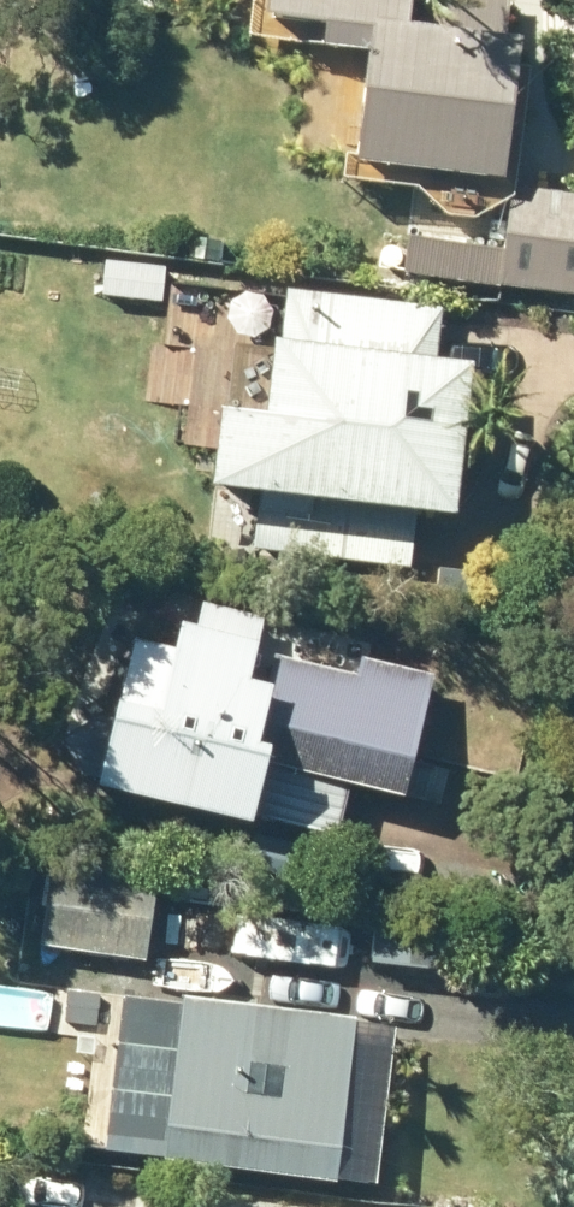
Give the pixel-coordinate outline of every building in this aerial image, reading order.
[(527,194),(543,57),(538,57),(541,25),(423,8),(424,0),(281,0),(278,27),(372,41),(357,169),(521,192),(527,194)] [(516,238),(511,282),(573,290),(573,188),(528,183),(527,194),(521,192),(516,238)] [(511,282),(516,238),(419,226),(414,270),(511,282)] [(118,293),(162,298),(166,264),(121,260),(118,293)] [(229,472),(476,501),(493,348),(447,344),(452,303),(298,284),(285,401),(238,397),(229,472)] [(115,772),(272,809),(287,742),(276,740),(293,670),(267,665),(281,606),(214,587),(208,614),(197,610),(175,692),(137,682),(115,772)] [(112,952),(148,956),(152,958),(164,880),(60,864),(48,942),(112,952)] [(8,1022),(16,936),(0,935),(0,1021),(8,1022)] [(145,983),(148,956),(112,952),(108,977),(145,983)] [(172,1151),(344,1173),(366,1015),(197,993),(193,1028),(173,1024),(169,1049),(185,1051),(172,1151)] [(10,1182),(0,1180),(0,1206),(6,1206),(10,1182)]
